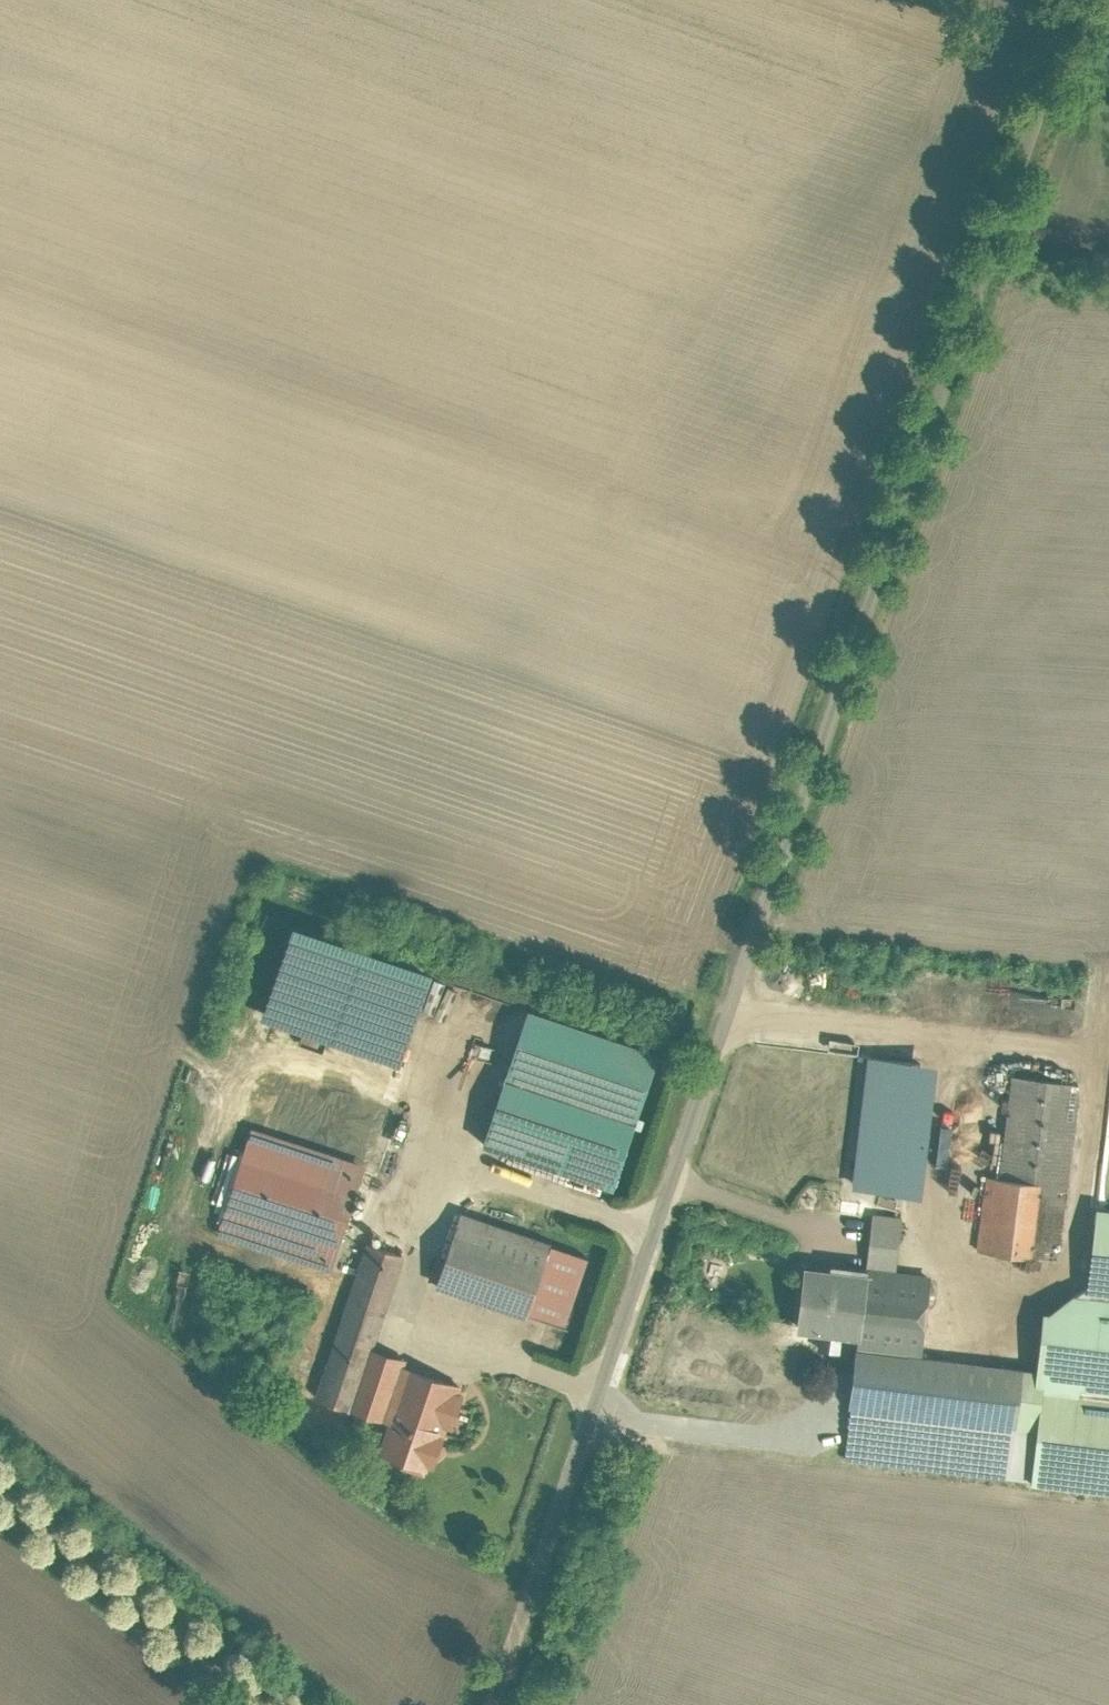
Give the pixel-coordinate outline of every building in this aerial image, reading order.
[(263,1028),(401,1077),(433,986),(295,937),(263,1028)] [(661,1064),(529,1019),(506,1088),(638,1133),(661,1064)] [(874,1054),(860,1185),(938,1193),(951,1062),(874,1054)] [(986,1184),(982,1250),(1043,1254),(1046,1207),(1073,1208),(1082,1079),(1017,1075),(1016,1091),(992,1089),(988,1145),(969,1143),(966,1182),(986,1184)] [(638,1133),(506,1088),(482,1156),(612,1202),(638,1133)] [(216,1241),(331,1281),(368,1175),(253,1135),(216,1241)] [(1096,1216),(1088,1291),(1073,1298),(1072,1305),(1051,1323),(1044,1322),(1038,1377),(857,1357),(845,1464),(1033,1485),(1032,1491),(1108,1500),(1108,1217),(1096,1216)] [(462,1220),(436,1296),(567,1341),(593,1264),(462,1220)] [(977,1277),(1001,1277),(1002,1255),(977,1254),(977,1277)] [(868,1273),(807,1266),(800,1330),(858,1336),(857,1342),(920,1350),(928,1285),(868,1278),(868,1273)] [(406,1360),(373,1349),(353,1407),(392,1420),(408,1370),(403,1368),(406,1360)] [(430,1470),(459,1385),(410,1369),(381,1453),(430,1470)]
